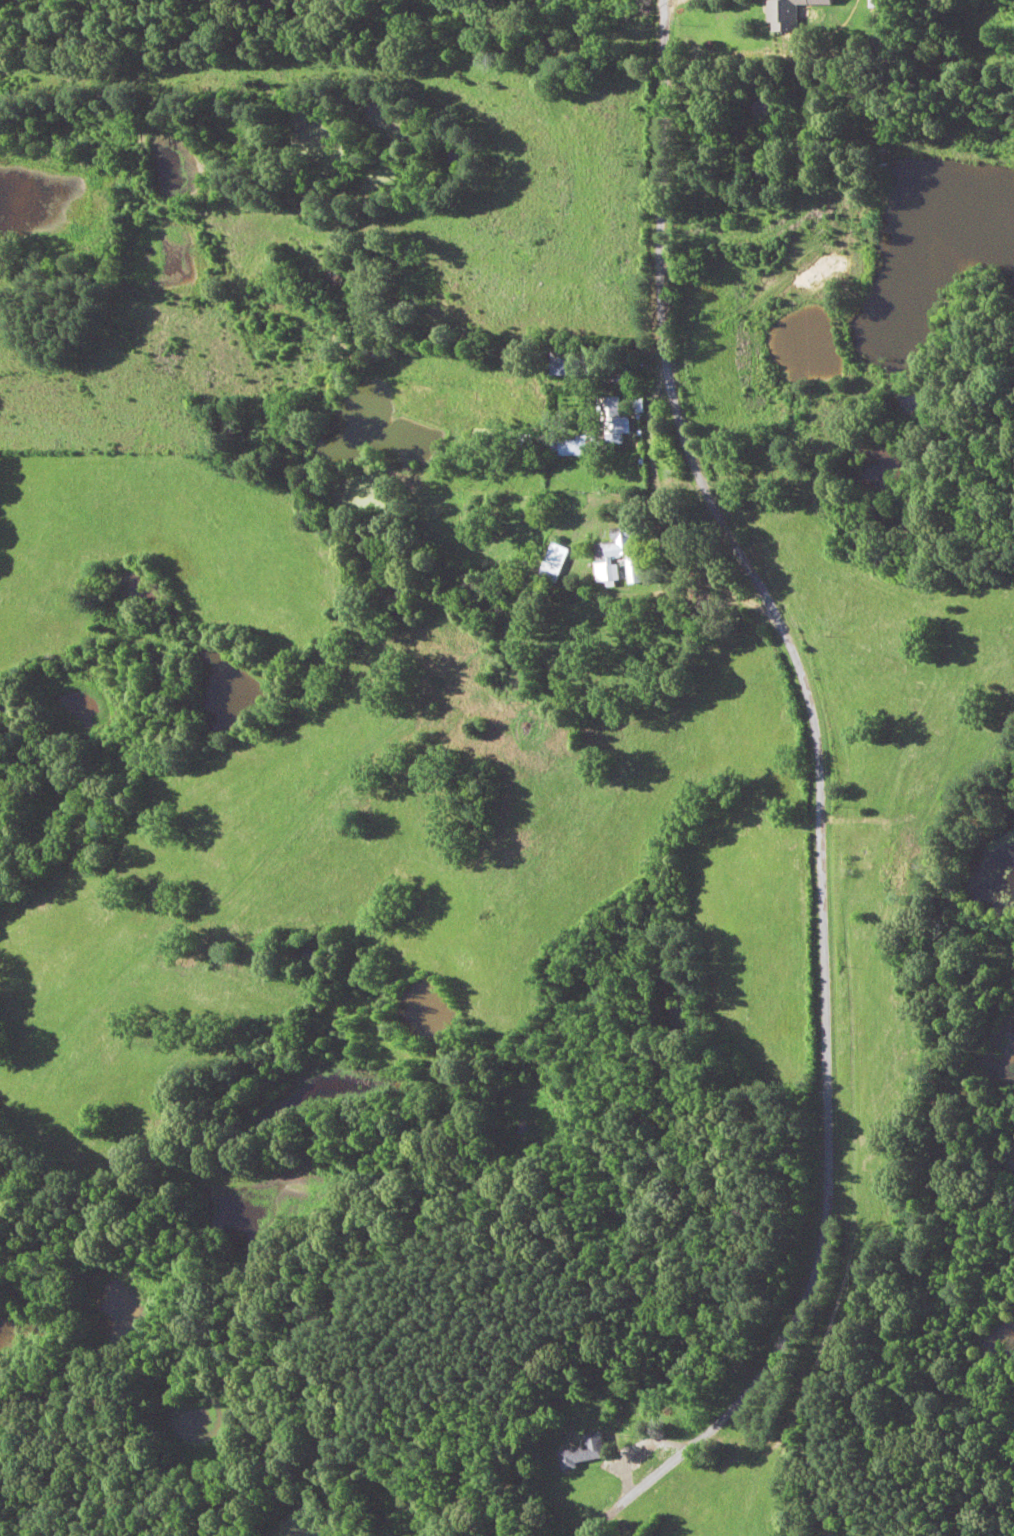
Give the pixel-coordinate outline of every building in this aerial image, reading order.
[(809,5),(809,0),(768,0),(769,23),(777,23),(777,32),(798,32),(797,5),(809,5)] [(550,352),(550,376),(581,376),(581,352),(550,352)] [(630,364),(610,364),(610,382),(630,382),(630,364)] [(552,458),(602,453),(602,449),(624,447),(623,435),(632,434),(631,417),(622,418),(620,397),(599,399),(603,436),(550,441),(552,458)] [(597,584),(621,581),(618,558),(638,555),(635,532),(612,535),(613,543),(593,545),(597,584)] [(641,560),(628,560),(629,584),(642,584),(641,560)] [(577,1463),(606,1458),(602,1432),(585,1435),(587,1447),(560,1451),(563,1471),(578,1468),(577,1463)]
